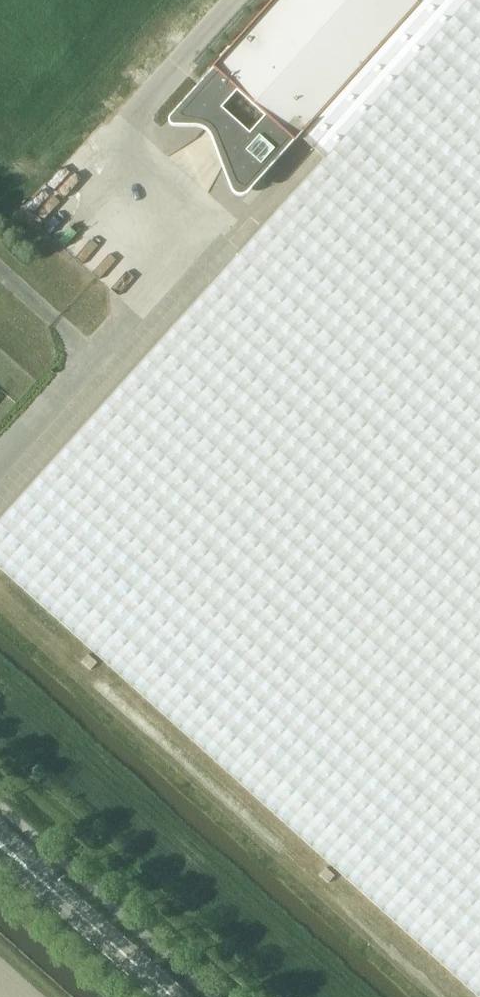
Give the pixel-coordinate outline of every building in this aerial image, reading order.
[(0,522),(0,567),(479,996),(479,0),(468,0),(325,159),(0,522)] [(212,69),(213,70),(171,117),(170,119),(170,125),(175,127),(185,127),(196,128),(204,130),(208,133),(212,138),(217,152),(232,191),(238,196),(246,196),(250,192),(268,172),(300,138),(325,159),(468,0),(274,0),(212,69)]
